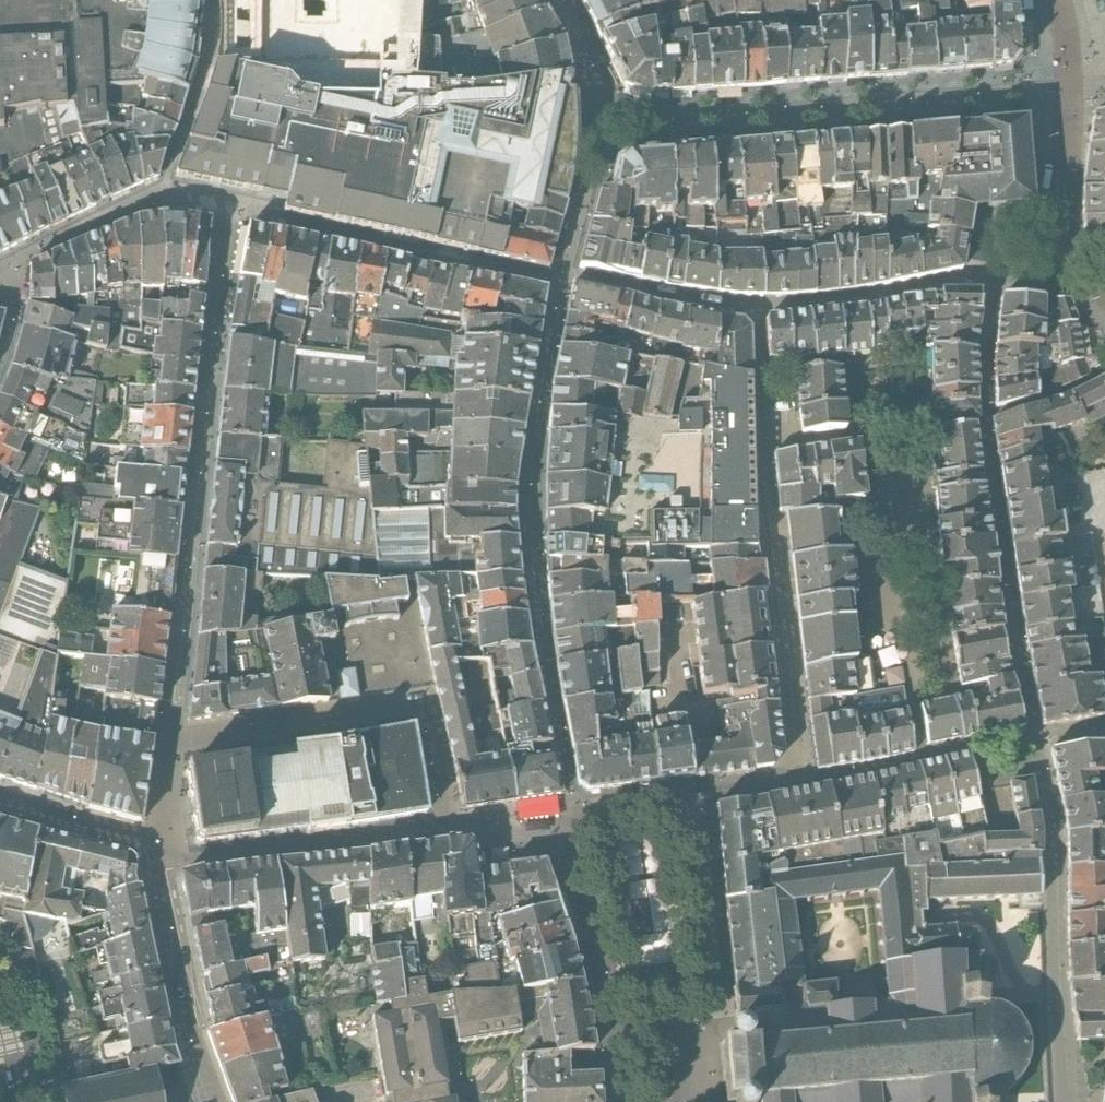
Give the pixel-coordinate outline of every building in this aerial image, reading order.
[(4,127),(3,114),(39,107),(39,110),(55,109),(72,107),(79,132),(107,126),(113,127),(117,127),(115,106),(140,108),(142,99),(145,82),(187,94),(188,92),(196,64),(203,7),(203,0),(0,0),(0,128),(4,127)] [(443,84),(415,82),(417,42),(419,10),(418,0),(220,0),(219,1),(220,5),(221,5),(222,23),(221,23),(221,26),(222,26),(221,45),(220,44),(220,47),(217,66),(216,65),(208,92),(176,176),(246,191),(259,194),(287,200),(284,213),(475,253),(475,254),(476,254),(477,253),(500,258),(512,210),(562,221),(566,204),(571,185),(570,184),(571,175),(573,165),(574,147),(574,117),(573,98),(573,95),(567,94),(570,77),(442,90),(443,84)] [(432,42),(432,26),(522,0),(456,0),(419,10),(417,42),(432,42)] [(456,0),(418,0),(419,10),(456,0)] [(432,42),(438,42),(440,44),(545,12),(538,0),(522,0),(432,26),(432,42)] [(595,25),(594,25),(595,28),(671,2),(682,0),(581,0),(595,25)] [(672,40),(670,16),(686,13),(701,10),(699,0),(682,0),(671,2),(672,6),(666,7),(666,22),(601,41),(613,63),(639,47),(672,40)] [(742,89),(732,0),(699,0),(701,10),(711,91),(742,89)] [(764,88),(760,31),(761,0),(732,0),(742,89),(764,88)] [(785,86),(783,29),(801,28),(805,27),(806,0),(761,0),(760,31),(764,88),(785,86)] [(819,83),(818,0),(806,0),(805,27),(801,28),(801,33),(798,33),(799,66),(802,66),(802,85),(819,83)] [(846,80),(845,0),(818,0),(819,83),(845,81),(846,81),(846,80)] [(866,0),(845,0),(846,80),(868,78),(868,80),(869,80),(870,79),(866,0)] [(894,77),(887,0),(866,0),(870,79),(872,79),(894,77)] [(908,76),(899,0),(887,0),(894,77),(908,76)] [(936,74),(930,17),(927,17),(924,0),(899,0),(908,76),(910,76),(910,75),(932,73),(932,74),(936,74)] [(1019,13),(1018,0),(924,0),(927,17),(930,17),(959,14),(988,11),(992,10),(993,15),(1019,13)] [(595,28),(601,41),(666,22),(666,7),(672,6),(671,2),(595,28)] [(693,92),(711,91),(701,10),(686,13),(693,92)] [(988,11),(992,68),(1013,66),(1021,56),(1019,13),(993,15),(992,10),(988,11)] [(990,68),(992,68),(988,11),(959,14),(965,70),(990,67),(990,68)] [(415,82),(443,84),(441,70),(563,42),(545,12),(440,44),(438,42),(432,42),(417,42),(415,82)] [(670,94),(693,92),(686,13),(670,16),(672,40),(675,69),(668,70),(670,94)] [(965,71),(965,70),(959,14),(930,17),(936,74),(939,74),(965,71)] [(785,86),(802,85),(802,66),(799,66),(798,33),(801,33),(801,28),(783,29),(785,86)] [(647,71),(668,70),(675,69),(672,40),(639,47),(613,63),(624,87),(647,71)] [(442,90),(570,77),(563,42),(441,70),(443,84),(442,90)] [(653,95),(670,94),(668,70),(647,71),(653,95)] [(642,94),(653,95),(647,71),(624,87),(642,94)] [(142,99),(182,111),(187,94),(145,82),(142,99)] [(139,115),(176,129),(182,111),(142,99),(140,108),(139,115)] [(168,144),(176,129),(139,115),(140,108),(115,106),(117,127),(127,128),(127,138),(135,139),(136,145),(168,144)] [(25,243),(4,168),(8,168),(29,159),(43,152),(53,149),(39,110),(39,107),(3,114),(4,127),(0,128),(0,256),(25,243)] [(96,208),(109,201),(79,132),(72,107),(55,109),(66,137),(69,135),(96,208)] [(82,215),(96,208),(69,135),(66,137),(55,109),(39,110),(53,149),(64,145),(70,163),(64,165),(82,215)] [(1104,149),(1104,114),(1093,115),(1088,148),(1104,149)] [(980,206),(986,205),(986,209),(991,208),(1024,206),(1027,205),(1032,205),(1025,124),(984,128),(982,128),(982,125),(974,125),(956,127),(952,163),(948,163),(948,176),(943,175),(938,205),(973,210),(974,210),(973,206),(980,206)] [(109,201),(129,192),(110,144),(113,127),(107,126),(79,132),(109,201)] [(143,186),(139,163),(136,145),(135,139),(127,138),(127,128),(117,127),(113,127),(110,144),(129,192),(143,186)] [(929,204),(938,205),(943,175),(948,176),(948,163),(952,163),(956,127),(937,129),(910,131),(911,175),(915,175),(915,200),(886,200),(884,217),(884,228),(904,228),(905,218),(928,219),(929,204)] [(887,187),(886,200),(915,200),(915,175),(911,175),(910,131),(884,133),(887,187)] [(884,217),(886,200),(887,187),(884,133),(864,135),(870,218),(884,217)] [(851,219),(857,218),(870,218),(864,135),(846,137),(851,192),(851,219)] [(834,220),(851,219),(851,192),(846,137),(829,138),(833,188),(833,217),(834,220)] [(829,218),(833,217),(833,188),(829,138),(813,140),(820,208),(808,209),(809,227),(809,231),(829,230),(829,218)] [(800,228),(809,227),(808,209),(820,208),(813,140),(790,142),(800,228)] [(800,233),(800,228),(790,142),(768,144),(777,235),(785,234),(800,233)] [(168,144),(136,145),(139,163),(143,186),(158,179),(163,162),(168,144)] [(761,236),(777,235),(768,144),(737,146),(745,225),(746,236),(761,236)] [(67,222),(82,215),(64,165),(70,163),(64,145),(53,149),(43,152),(67,222)] [(737,225),(745,225),(737,146),(736,147),(712,149),(711,149),(714,221),(716,221),(724,220),(727,225),(737,225)] [(1104,183),(1104,149),(1088,148),(1087,148),(1083,182),(1104,183)] [(716,231),(716,221),(714,221),(711,149),(690,150),(694,198),(687,198),(690,231),(716,231)] [(672,230),(689,231),(690,231),(687,198),(694,198),(690,150),(670,152),(673,229),(672,230)] [(51,229),(67,222),(43,152),(29,159),(51,229)] [(654,230),(673,229),(670,152),(669,152),(669,153),(644,155),(630,156),(630,155),(628,156),(616,166),(616,168),(614,181),(613,181),(611,190),(629,190),(629,194),(633,194),(633,217),(631,230),(646,232),(654,233),(654,230)] [(25,243),(51,229),(29,159),(8,168),(4,168),(25,243)] [(1083,182),(1082,191),(1083,219),(1104,221),(1104,183),(1083,182)] [(600,190),(595,208),(591,223),(602,225),(624,229),(631,230),(633,217),(633,194),(629,194),(629,190),(611,190),(610,192),(600,190)] [(969,236),(971,222),(973,210),(938,205),(929,204),(928,219),(905,218),(904,228),(911,229),(942,233),(968,236),(969,236)] [(512,210),(500,258),(506,260),(549,269),(562,221),(512,210)] [(141,321),(160,325),(163,216),(161,216),(161,217),(145,219),(145,218),(144,218),(144,219),(140,219),(140,218),(139,218),(139,219),(138,219),(142,288),(141,321)] [(173,327),(177,297),(184,217),(163,216),(160,325),(173,327)] [(189,299),(192,275),(198,219),(184,217),(177,297),(189,299)] [(833,281),(852,279),(852,258),(854,258),(857,218),(851,219),(834,220),(833,217),(829,218),(829,230),(833,281)] [(852,279),(886,274),(884,228),(884,217),(870,218),(857,218),(854,258),(852,258),(852,279)] [(140,331),(141,321),(142,288),(138,219),(114,229),(122,283),(122,307),(116,307),(116,302),(107,302),(108,327),(114,328),(122,329),(140,331)] [(205,287),(206,276),(208,249),(212,221),(198,219),(192,275),(189,299),(203,301),(205,287)] [(1104,239),(1104,221),(1083,219),(1083,221),(1087,221),(1088,239),(1104,239)] [(735,286),(742,286),(764,286),(761,236),(746,236),(745,225),(737,225),(727,225),(724,220),(716,221),(716,231),(717,283),(735,286)] [(641,269),(644,246),(599,238),(602,225),(591,223),(583,257),(593,260),(620,265),(641,269)] [(644,246),(646,232),(631,230),(624,229),(602,225),(599,238),(644,246)] [(232,328),(247,331),(253,306),(257,306),(261,289),(272,231),(249,226),(248,231),(232,328)] [(814,283),(809,231),(809,227),(800,228),(800,233),(785,234),(777,235),(761,236),(764,286),(779,286),(789,286),(794,286),(814,283)] [(886,274),(919,267),(911,229),(904,228),(884,228),(886,274)] [(99,235),(107,302),(116,302),(116,307),(122,307),(122,283),(114,229),(99,235)] [(667,274),(672,230),(673,229),(654,230),(654,233),(646,232),(644,246),(641,269),(667,274)] [(921,278),(936,275),(963,270),(964,259),(968,236),(942,233),(911,229),(919,267),(921,278)] [(667,274),(684,277),(689,231),(672,230),(667,274)] [(814,283),(833,281),(829,230),(809,231),(814,283)] [(272,231),(261,289),(276,291),(279,278),(287,235),(272,231)] [(684,277),(717,283),(716,231),(690,231),(689,231),(684,277)] [(96,302),(107,302),(99,235),(85,240),(90,274),(93,305),(97,305),(96,302)] [(299,349),(308,303),(305,302),(308,284),(317,241),(287,235),(279,278),(276,291),(275,296),(273,309),(272,317),(266,345),(299,349)] [(108,327),(107,302),(96,302),(97,305),(93,305),(90,274),(85,240),(70,247),(76,300),(73,319),(71,329),(89,333),(90,326),(108,329),(108,327)] [(305,302),(308,303),(321,305),(332,244),(318,241),(317,241),(308,284),(305,302)] [(299,349),(353,355),(353,343),(348,343),(362,250),(360,249),(334,244),(332,244),(321,305),(308,303),(299,349)] [(54,301),(76,300),(70,247),(57,253),(57,255),(54,256),(53,254),(52,255),(54,301)] [(353,343),(353,355),(368,356),(380,296),(387,256),(363,250),(362,250),(348,343),(353,343)] [(54,305),(54,301),(52,255),(31,264),(29,303),(28,305),(36,307),(36,304),(54,305)] [(380,296),(401,300),(410,262),(387,256),(380,296)] [(406,306),(422,309),(432,266),(410,262),(401,300),(407,302),(406,306)] [(420,319),(436,322),(438,313),(441,314),(450,271),(432,266),(422,309),(420,319)] [(460,325),(462,315),(470,275),(453,271),(450,271),(441,314),(438,313),(436,322),(460,325)] [(491,322),(495,302),(499,281),(470,275),(462,315),(477,317),(476,321),(491,322)] [(516,284),(499,281),(495,302),(512,306),(543,311),(546,294),(544,294),(542,290),(542,289),(516,284)] [(616,293),(605,291),(604,290),(602,290),(590,287),(588,287),(576,284),(574,283),(571,298),(570,301),(567,315),(613,324),(619,294),(616,293)] [(934,313),(981,312),(981,298),(981,292),(964,292),(953,291),(941,292),(941,296),(934,296),(934,313)] [(609,340),(623,342),(633,297),(619,294),(613,324),(609,340)] [(368,356),(353,355),(299,349),(266,345),(244,341),(230,339),(224,392),(269,397),(378,398),(378,401),(380,403),(390,403),(390,396),(404,396),(404,371),(416,372),(416,368),(418,331),(420,319),(422,309),(406,306),(407,302),(401,300),(380,296),(368,356)] [(923,331),(922,327),(921,315),(934,313),(934,296),(902,300),(904,333),(923,331)] [(173,327),(200,333),(204,301),(203,301),(189,299),(177,297),(173,327)] [(619,358),(648,362),(660,306),(633,297),(623,342),(619,358)] [(998,324),(1041,326),(1042,298),(1014,297),(1002,298),(998,324)] [(1077,322),(1069,299),(1042,298),(1041,326),(1045,326),(1055,327),(1058,346),(1051,346),(1053,368),(1061,366),(1082,359),(1077,322)] [(887,335),(904,333),(902,300),(884,303),(886,325),(887,335)] [(491,322),(541,327),(543,314),(543,311),(512,306),(495,302),(491,322)] [(870,327),(886,325),(884,303),(868,306),(870,327)] [(69,340),(73,341),(107,350),(108,345),(113,346),(114,328),(108,327),(108,329),(90,326),(89,333),(71,329),(73,319),(36,307),(28,305),(23,328),(69,340)] [(253,306),(247,331),(244,341),(266,345),(273,309),(257,306),(253,306)] [(648,362),(679,366),(688,312),(660,306),(648,362)] [(871,335),(870,327),(868,306),(841,309),(842,338),(871,335)] [(814,341),(842,338),(841,309),(810,313),(814,341)] [(689,367),(703,370),(705,363),(709,364),(711,357),(715,358),(718,318),(688,312),(679,366),(689,367)] [(928,325),(978,331),(981,312),(934,313),(921,315),(922,327),(928,325)] [(818,368),(814,341),(810,313),(789,317),(792,356),(797,356),(798,370),(818,368)] [(449,339),(537,349),(537,347),(536,347),(540,329),(541,327),(491,322),(476,321),(477,317),(462,315),(460,325),(436,322),(420,319),(418,331),(449,337),(449,339)] [(563,333),(609,340),(613,324),(567,315),(563,333)] [(769,359),(792,356),(789,317),(766,320),(769,359)] [(703,370),(752,376),(750,329),(743,321),(718,318),(715,358),(711,357),(709,364),(705,363),(703,370)] [(147,386),(194,389),(197,366),(200,333),(173,327),(160,325),(141,321),(140,331),(122,329),(120,343),(120,351),(152,357),(152,360),(147,386)] [(1037,346),(1051,346),(1058,346),(1055,327),(1045,326),(1041,326),(998,324),(996,346),(1037,346)] [(932,349),(975,352),(978,331),(928,325),(922,327),(923,331),(928,331),(926,348),(932,349)] [(71,370),(78,343),(69,340),(23,328),(12,370),(51,383),(53,380),(97,382),(97,377),(71,370)] [(528,399),(533,368),(537,349),(449,339),(449,337),(418,331),(416,368),(454,371),(452,396),(528,399)] [(560,348),(619,358),(623,342),(609,340),(563,333),(563,334),(560,348)] [(994,363),(1037,363),(1037,346),(996,346),(994,363)] [(679,421),(683,401),(689,367),(679,366),(648,362),(619,358),(560,348),(559,350),(553,383),(591,387),(647,397),(642,422),(682,427),(682,421),(679,421)] [(932,349),(932,370),(933,390),(977,389),(975,352),(932,349)] [(1062,366),(1069,385),(1089,375),(1082,359),(1062,366)] [(995,380),(1038,375),(1037,363),(994,363),(995,380)] [(1053,368),(1047,370),(1055,390),(1069,385),(1062,366),(1061,366),(1053,368)] [(707,445),(705,514),(647,515),(648,548),(648,554),(756,549),(755,511),(753,435),(753,412),(752,376),(703,370),(689,367),(683,401),(679,421),(682,421),(682,427),(682,444),(707,445)] [(798,370),(800,407),(843,404),(841,369),(822,368),(818,368),(798,370)] [(24,409),(37,416),(89,437),(97,382),(53,380),(51,383),(12,370),(0,397),(0,399),(24,409)] [(1038,375),(995,380),(995,408),(1039,397),(1039,394),(1043,394),(1040,378),(1038,378),(1037,375),(1038,375)] [(1103,418),(1104,417),(1104,383),(1103,379),(1093,384),(1089,386),(1071,395),(1085,421),(1087,426),(1103,418)] [(551,411),(552,411),(614,419),(642,422),(647,397),(591,387),(553,383),(553,386),(551,411)] [(124,408),(191,414),(194,389),(147,386),(126,385),(124,408)] [(932,404),(977,403),(977,389),(933,390),(932,391),(932,404)] [(219,436),(266,438),(269,397),(224,392),(219,436)] [(1053,433),(1065,429),(1085,421),(1071,395),(1053,401),(1045,404),(1052,427),(1053,433)] [(451,425),(523,428),(528,399),(452,396),(404,396),(390,396),(390,403),(389,414),(362,414),(364,435),(406,437),(425,438),(425,435),(434,435),(434,433),(450,432),(451,425)] [(26,440),(35,443),(36,441),(85,461),(89,437),(37,416),(24,409),(0,399),(0,428),(26,440)] [(904,421),(933,419),(978,416),(977,403),(932,404),(903,405),(904,421)] [(845,404),(843,404),(800,407),(800,410),(803,434),(845,430),(845,404)] [(996,440),(1036,431),(1052,427),(1045,404),(1026,409),(993,420),(996,440)] [(131,448),(187,453),(191,414),(124,408),(119,447),(131,448)] [(552,411),(550,434),(582,438),(583,431),(614,434),(614,419),(552,411)] [(682,427),(614,419),(614,434),(583,431),(582,438),(550,434),(546,474),(546,513),(546,514),(547,540),(619,546),(618,548),(648,548),(647,515),(705,514),(707,445),(682,444),(682,427)] [(935,475),(957,473),(981,472),(975,424),(940,428),(940,431),(933,431),(929,436),(935,475)] [(450,432),(434,433),(434,435),(425,435),(425,438),(426,445),(435,445),(435,448),(450,448),(450,454),(450,455),(519,456),(523,428),(451,425),(450,432)] [(365,450),(364,435),(330,435),(329,442),(327,442),(323,487),(328,487),(328,490),(279,485),(283,440),(292,440),(292,427),(269,426),(269,439),(266,438),(219,436),(213,496),(212,496),(211,514),(371,512),(367,477),(365,450)] [(25,479),(34,481),(41,466),(27,459),(35,443),(26,440),(0,428),(0,470),(15,476),(25,479)] [(999,455),(1039,445),(1036,431),(996,440),(999,455)] [(407,452),(406,437),(364,435),(365,450),(407,452)] [(830,446),(833,486),(835,500),(867,497),(860,442),(830,446)] [(1001,469),(1042,462),(1039,445),(999,455),(1001,469)] [(817,487),(833,486),(830,446),(794,451),(798,487),(801,513),(818,512),(817,487)] [(116,469),(184,476),(187,453),(131,448),(130,459),(115,458),(114,468),(117,469),(116,469)] [(433,486),(515,487),(519,456),(450,455),(415,455),(407,452),(365,450),(367,477),(394,476),(395,488),(433,486)] [(778,489),(798,487),(794,451),(774,454),(778,489)] [(1006,505),(1047,496),(1042,462),(1001,469),(1006,505)] [(79,500),(181,509),(181,508),(185,476),(184,476),(116,469),(115,487),(80,484),(79,500)] [(17,503),(25,479),(15,476),(0,470),(0,500),(5,502),(17,503)] [(959,490),(984,488),(981,472),(957,473),(935,475),(936,492),(959,490)] [(441,509),(514,510),(515,487),(433,486),(395,488),(394,476),(367,477),(371,512),(441,509)] [(786,513),(801,513),(798,487),(778,489),(780,513),(786,513)] [(939,524),(989,521),(984,488),(959,490),(936,492),(939,524)] [(1012,548),(1061,538),(1065,538),(1062,516),(1049,518),(1047,496),(1006,505),(1012,548)] [(127,557),(141,558),(175,561),(178,535),(181,509),(79,500),(76,525),(98,527),(97,542),(96,553),(113,555),(127,557)] [(58,655),(61,635),(69,581),(22,564),(42,509),(5,502),(0,517),(0,777),(40,654),(58,655)] [(447,577),(461,576),(460,558),(493,558),(491,539),(497,539),(498,554),(518,554),(514,510),(441,509),(371,512),(379,586),(403,582),(403,580),(415,579),(447,577)] [(373,587),(379,586),(371,512),(211,514),(205,573),(262,576),(322,579),(373,587)] [(844,552),(842,533),(840,513),(818,512),(801,513),(786,513),(790,536),(793,559),(793,558),(844,552)] [(938,546),(991,542),(989,521),(939,524),(937,524),(938,546)] [(1093,535),(1093,533),(1091,534),(1065,538),(1061,538),(1063,553),(1095,548),(1093,535)] [(1016,574),(1065,565),(1063,553),(1061,538),(1012,548),(1016,574)] [(461,576),(520,576),(519,574),(517,555),(518,555),(518,554),(498,554),(497,539),(491,539),(493,558),(460,558),(461,576)] [(547,540),(547,561),(618,564),(618,548),(619,546),(547,540)] [(951,585),(996,584),(994,566),(991,542),(938,546),(940,571),(950,570),(951,585)] [(648,568),(648,554),(648,548),(618,548),(618,564),(547,561),(548,578),(625,580),(645,580),(645,568),(648,568)] [(1063,553),(1065,565),(1071,563),(1072,566),(1097,563),(1095,548),(1063,553)] [(648,568),(758,563),(756,549),(648,554),(648,568)] [(796,580),(798,603),(851,597),(856,596),(854,574),(851,551),(844,552),(793,558),(796,580)] [(139,614),(169,618),(173,584),(175,561),(141,558),(138,581),(135,601),(141,601),(139,614)] [(764,564),(758,563),(648,568),(645,568),(645,580),(625,580),(627,600),(645,600),(645,603),(657,603),(657,602),(691,603),(762,593),(768,592),(764,564)] [(1069,591),(1075,589),(1074,581),(1072,566),(1071,563),(1065,565),(1016,574),(1020,599),(1069,591)] [(1097,563),(1072,566),(1074,581),(1099,577),(1097,563)] [(202,604),(258,607),(262,576),(205,573),(202,604)] [(479,596),(523,596),(520,576),(461,576),(447,577),(449,600),(479,596)] [(459,649),(453,620),(449,600),(447,577),(415,579),(427,653),(430,653),(453,650),(454,650),(459,649)] [(1070,597),(1101,592),(1099,577),(1074,581),(1075,589),(1069,591),(1070,597)] [(627,600),(625,580),(548,578),(550,602),(627,600)] [(396,621),(394,604),(406,603),(403,582),(379,586),(373,587),(322,579),(329,614),(343,612),(345,628),(364,623),(384,620),(396,621)] [(942,618),(999,610),(996,584),(951,585),(941,586),(942,604),(918,607),(919,621),(942,618)] [(1025,630),(1074,622),(1072,611),(1070,597),(1069,591),(1020,599),(1025,630)] [(1070,597),(1072,611),(1103,607),(1101,592),(1070,597)] [(730,700),(775,692),(762,593),(691,603),(703,695),(729,692),(730,700)] [(453,620),(526,616),(523,596),(479,596),(449,600),(453,620)] [(853,618),(851,597),(798,603),(800,624),(852,619),(853,618)] [(553,635),(656,627),(658,626),(657,603),(645,603),(645,600),(627,600),(550,602),(550,604),(551,604),(551,610),(550,610),(550,611),(551,611),(553,626),(552,626),(552,627),(553,627),(553,633),(553,635)] [(198,639),(224,637),(247,633),(257,632),(258,607),(202,604),(199,630),(198,639)] [(1074,625),(1104,621),(1103,607),(1072,611),(1074,622),(1074,625)] [(953,637),(1002,629),(999,610),(942,618),(940,621),(943,626),(948,627),(951,625),(953,637)] [(111,663),(162,668),(166,643),(168,627),(169,618),(139,614),(139,615),(112,612),(109,629),(95,628),(93,640),(61,635),(58,655),(84,658),(105,661),(111,663)] [(482,652),(531,646),(526,616),(453,620),(459,649),(454,650),(456,662),(483,659),(482,652)] [(266,677),(271,709),(328,702),(317,643),(331,640),(334,640),(329,618),(314,621),(263,630),(274,675),(266,677)] [(805,670),(851,660),(856,659),(854,638),(852,619),(800,624),(803,644),(805,670)] [(1076,640),(1104,636),(1104,622),(1104,621),(1074,625),(1076,640)] [(1028,648),(1076,640),(1074,625),(1074,622),(1025,630),(1028,648)] [(557,662),(557,663),(637,654),(640,689),(648,688),(661,687),(659,674),(658,674),(656,627),(553,635),(554,637),(555,644),(555,645),(557,653),(556,653),(556,654),(557,654),(558,662),(557,662)] [(958,670),(1008,660),(1002,629),(953,637),(958,670)] [(265,670),(256,672),(247,633),(224,637),(225,662),(226,669),(226,676),(228,716),(271,709),(266,677),(265,670)] [(1035,685),(1044,726),(1104,717),(1104,636),(1076,640),(1028,648),(1035,685)] [(196,665),(225,662),(224,637),(198,639),(197,651),(196,665)] [(500,680),(537,675),(531,646),(482,652),(483,659),(492,659),(495,681),(494,684),(497,690),(501,689),(500,680)] [(507,755),(487,759),(479,761),(468,714),(456,662),(453,650),(430,653),(437,685),(455,766),(463,810),(486,806),(516,802),(507,755)] [(58,655),(40,654),(0,777),(0,778),(36,790),(47,743),(58,655)] [(641,693),(640,689),(637,654),(557,663),(560,683),(563,702),(589,698),(590,701),(620,697),(632,695),(641,693)] [(105,661),(84,658),(79,690),(105,694),(111,663),(105,661)] [(851,660),(805,670),(809,701),(853,695),(856,695),(856,693),(873,691),(868,660),(851,663),(851,660)] [(990,698),(1017,693),(1011,677),(1008,660),(958,670),(958,671),(959,671),(962,687),(988,682),(990,698)] [(196,665),(193,692),(222,687),(221,669),(226,669),(225,662),(196,665)] [(136,698),(158,700),(162,668),(111,663),(105,694),(136,698)] [(190,721),(228,716),(226,676),(226,669),(221,669),(222,687),(193,692),(191,715),(190,721)] [(340,700),(360,697),(355,669),(336,672),(340,700)] [(501,713),(543,704),(543,701),(542,701),(540,692),(541,692),(539,686),(537,677),(537,675),(500,680),(501,689),(497,690),(501,713)] [(903,687),(876,691),(856,695),(853,695),(855,711),(856,716),(879,711),(888,758),(915,752),(908,711),(903,687)] [(631,786),(658,782),(650,724),(638,726),(636,717),(635,715),(650,713),(648,688),(640,689),(641,693),(632,695),(620,697),(621,702),(618,703),(620,720),(631,786)] [(711,775),(756,769),(750,722),(754,718),(760,718),(759,716),(778,713),(775,692),(730,700),(730,701),(719,703),(726,738),(705,741),(711,775)] [(88,808),(92,781),(100,732),(74,726),(64,724),(68,695),(54,693),(49,735),(47,743),(36,790),(62,799),(88,808)] [(972,701),(977,736),(1025,727),(1018,693),(1017,693),(990,698),(972,701)] [(812,719),(855,711),(853,695),(809,701),(812,719)] [(963,739),(977,736),(972,701),(970,695),(954,699),(955,700),(962,738),(963,739)] [(591,725),(620,720),(618,703),(621,702),(620,697),(590,701),(589,698),(563,702),(572,750),(595,746),(591,725)] [(92,781),(88,808),(141,823),(146,787),(152,739),(156,710),(158,700),(136,698),(130,736),(100,732),(92,781)] [(937,703),(936,703),(936,704),(934,704),(928,705),(921,706),(928,745),(936,743),(962,738),(955,700),(937,703)] [(506,751),(551,744),(550,734),(543,704),(501,713),(502,730),(506,751)] [(482,734),(502,730),(498,714),(496,706),(468,714),(479,761),(487,759),(482,734)] [(818,770),(861,763),(856,716),(855,711),(812,719),(811,719),(818,770)] [(888,758),(879,711),(856,716),(861,763),(888,758)] [(750,722),(756,769),(773,766),(783,754),(778,713),(759,716),(760,718),(754,718),(750,722)] [(708,775),(711,775),(705,741),(689,744),(688,733),(685,717),(650,721),(650,724),(658,782),(695,777),(695,776),(708,774),(708,775)] [(603,790),(631,786),(620,720),(591,725),(595,746),(597,760),(603,790)] [(195,838),(196,844),(199,843),(199,846),(205,845),(205,842),(229,839),(230,842),(236,841),(236,838),(255,835),(256,838),(262,837),(261,835),(281,832),(281,835),(288,834),(287,831),(307,828),(308,835),(314,834),(314,833),(344,829),(350,829),(350,826),(359,825),(359,824),(369,822),(369,823),(380,821),(380,820),(388,819),(388,820),(396,819),(396,818),(404,816),(404,817),(412,816),(412,815),(420,814),(420,815),(428,814),(426,806),(425,806),(424,798),(425,798),(424,790),(423,790),(422,782),(421,775),(420,775),(419,767),(420,767),(419,759),(418,759),(416,751),(417,751),(416,743),(415,743),(414,735),(415,735),(414,727),(410,728),(410,729),(357,738),(357,739),(334,743),(334,744),(294,750),(295,755),(275,757),(275,755),(269,756),(269,758),(250,761),(249,758),(243,759),(243,762),(224,764),(224,762),(217,763),(218,765),(202,768),(202,765),(197,766),(197,768),(195,769),(196,770),(193,771),(192,768),(187,769),(188,772),(185,773),(186,778),(188,778),(191,791),(188,792),(189,798),(192,798),(195,816),(192,816),(193,823),(196,822),(198,837),(195,838)] [(506,751),(507,755),(516,802),(560,795),(554,754),(551,744),(506,751)] [(1062,799),(1104,797),(1104,744),(1051,750),(1062,799)] [(595,746),(572,750),(575,764),(597,760),(595,746)] [(984,838),(990,837),(970,754),(945,759),(964,840),(984,838)] [(939,846),(964,840),(945,759),(919,766),(936,834),(937,834),(939,846)] [(588,792),(603,790),(597,760),(575,764),(579,785),(588,792)] [(913,837),(936,834),(919,766),(900,770),(874,776),(886,834),(887,841),(901,839),(913,837)] [(874,776),(852,780),(842,782),(828,785),(799,790),(780,794),(785,823),(789,848),(787,858),(779,866),(791,865),(792,876),(807,874),(806,872),(810,871),(810,873),(816,872),(825,871),(824,869),(828,868),(829,870),(843,868),(843,866),(844,866),(846,866),(846,868),(861,866),(861,864),(865,863),(865,865),(878,863),(875,843),(887,841),(886,834),(874,776)] [(1041,834),(1038,813),(1032,779),(1011,782),(1016,816),(1019,836),(990,837),(984,838),(986,857),(1012,854),(1038,855),(1041,834)] [(754,828),(785,823),(780,794),(749,801),(754,828)] [(1062,799),(1063,802),(1068,832),(1104,833),(1104,797),(1062,799)] [(768,868),(779,866),(787,858),(789,848),(785,823),(754,828),(749,801),(717,805),(726,901),(763,897),(761,878),(767,877),(770,877),(768,868)] [(25,916),(38,830),(0,820),(0,920),(2,920),(2,922),(15,924),(10,947),(33,950),(31,943),(23,916),(25,916)] [(66,927),(80,923),(84,892),(75,892),(78,870),(77,870),(82,842),(38,830),(25,916),(23,916),(31,943),(37,941),(43,935),(49,929),(52,920),(65,922),(66,927)] [(1104,866),(1104,833),(1068,832),(1069,866),(1104,866)] [(976,931),(956,933),(957,926),(923,929),(922,913),(927,913),(927,901),(910,901),(904,860),(901,839),(887,841),(886,834),(864,838),(862,838),(865,863),(861,864),(861,866),(846,868),(846,866),(844,866),(843,866),(843,868),(829,870),(828,868),(824,869),(825,871),(816,872),(810,873),(810,871),(806,872),(807,874),(792,876),(791,865),(779,866),(768,868),(770,877),(767,877),(772,933),(776,983),(736,989),(735,990),(735,997),(737,997),(737,998),(739,998),(740,1005),(741,1013),(738,1014),(738,1015),(737,1015),(738,1022),(740,1022),(741,1027),(737,1029),(732,1033),(730,1038),(731,1044),(723,1045),(729,1101),(733,1101),(737,1101),(993,1101),(993,1096),(1000,1094),(1008,1091),(1016,1085),(1022,1077),(1025,1070),(1028,1060),(1029,1053),(1028,1044),(1026,1033),(1020,1023),(1014,1016),(1009,1012),(999,1007),(994,1006),(986,1006),(985,983),(989,982),(993,980),(996,976),(997,971),(996,966),(993,962),(989,959),(984,958),(983,954),(978,954),(976,931)] [(1012,854),(986,857),(984,838),(964,840),(939,846),(937,834),(936,834),(913,837),(901,839),(887,841),(875,843),(878,863),(904,860),(910,901),(927,901),(1040,897),(1039,863),(1038,863),(1038,855),(1012,854)] [(479,963),(477,945),(474,916),(485,914),(484,908),(479,870),(477,857),(475,845),(466,839),(448,840),(450,860),(440,861),(442,896),(444,919),(448,918),(457,974),(449,975),(451,994),(468,993),(464,965),(479,963)] [(431,898),(442,896),(440,861),(450,860),(448,840),(405,847),(412,905),(413,923),(434,919),(431,898)] [(80,923),(97,917),(101,916),(97,895),(116,892),(114,880),(121,852),(82,842),(77,870),(78,870),(75,892),(84,892),(80,923)] [(392,909),(412,905),(405,847),(370,853),(372,913),(392,909)] [(97,948),(150,933),(140,887),(137,887),(135,879),(137,863),(136,860),(134,857),(131,855),(121,852),(114,880),(116,892),(97,895),(101,916),(97,917),(101,931),(96,933),(95,929),(70,937),(74,955),(97,948)] [(288,944),(291,963),(325,960),(318,911),(349,901),(349,916),(349,937),(372,936),(372,913),(370,853),(353,854),(279,862),(288,944)] [(274,946),(288,944),(279,862),(237,867),(202,871),(207,915),(214,915),(230,913),(241,911),(255,909),(257,935),(251,935),(253,961),(275,956),(274,946)] [(530,901),(556,896),(545,863),(507,867),(515,905),(516,909),(532,906),(530,901)] [(1069,866),(1069,892),(1068,898),(1068,915),(1104,915),(1104,866),(1069,866)] [(484,908),(515,905),(507,867),(498,868),(487,870),(487,869),(479,870),(484,908)] [(191,919),(207,915),(202,871),(186,875),(183,880),(191,919)] [(732,950),(736,989),(776,983),(772,933),(767,877),(761,878),(763,897),(726,901),(732,950)] [(504,938),(566,924),(556,896),(530,901),(532,906),(516,909),(515,905),(484,908),(485,914),(474,916),(477,945),(505,941),(504,938)] [(203,974),(244,963),(237,925),(216,927),(214,915),(207,915),(191,919),(203,974)] [(1069,946),(1104,945),(1104,915),(1068,915),(1069,946)] [(518,960),(573,947),(566,924),(504,938),(505,941),(477,945),(479,963),(518,960)] [(112,981),(158,971),(150,933),(97,948),(101,966),(107,965),(108,970),(93,974),(94,985),(112,981)] [(271,983),(293,978),(291,963),(288,944),(274,946),(275,956),(253,961),(244,963),(203,974),(205,982),(204,982),(208,998),(271,983)] [(401,962),(398,944),(373,948),(375,966),(401,962)] [(403,983),(422,980),(417,944),(398,944),(401,962),(403,983)] [(1104,982),(1104,945),(1069,946),(1070,981),(1104,982)] [(501,991),(583,981),(573,947),(518,960),(479,963),(464,965),(468,993),(501,991)] [(27,982),(40,978),(33,951),(20,954),(27,982)] [(378,1004),(390,1002),(405,999),(403,983),(401,962),(375,966),(371,970),(378,1005),(378,1004)] [(101,1006),(162,993),(158,971),(112,981),(114,991),(98,994),(101,1006)] [(456,1099),(449,1100),(446,1086),(448,1085),(437,1022),(455,1019),(459,1043),(522,1033),(519,1016),(537,1014),(545,1053),(569,1053),(596,1049),(589,1010),(583,981),(501,991),(468,993),(451,994),(427,998),(424,980),(422,980),(403,983),(405,999),(390,1002),(392,1014),(374,1017),(387,1096),(393,1095),(394,1101),(456,1101),(456,1099)] [(1070,981),(1074,1015),(1104,1015),(1104,982),(1070,981)] [(247,1010),(260,1006),(258,999),(274,996),(271,983),(208,998),(207,999),(212,1019),(213,1021),(248,1012),(247,1010)] [(126,1029),(168,1020),(162,993),(101,1006),(103,1022),(124,1017),(126,1029)] [(221,1070),(278,1052),(275,1041),(283,1040),(276,1017),(275,1017),(271,1003),(260,1006),(247,1010),(248,1012),(213,1021),(215,1031),(208,1033),(221,1070)] [(1104,1041),(1104,1015),(1074,1015),(1077,1042),(1081,1041),(1104,1041)] [(100,1048),(102,1057),(102,1064),(126,1059),(174,1049),(168,1020),(126,1029),(117,1031),(119,1044),(100,1048)] [(129,1073),(155,1069),(179,1064),(174,1049),(126,1059),(102,1064),(106,1077),(108,1077),(129,1073)] [(288,1097),(287,1089),(280,1066),(282,1065),(278,1052),(221,1070),(233,1101),(273,1101),(288,1097)] [(600,1076),(570,1077),(569,1053),(545,1053),(523,1055),(523,1065),(523,1101),(602,1101),(600,1076)] [(155,1069),(129,1073),(108,1077),(106,1077),(96,1079),(62,1086),(65,1101),(161,1101),(155,1069)] [(273,1101),(316,1101),(312,1091),(288,1097),(273,1101)]
